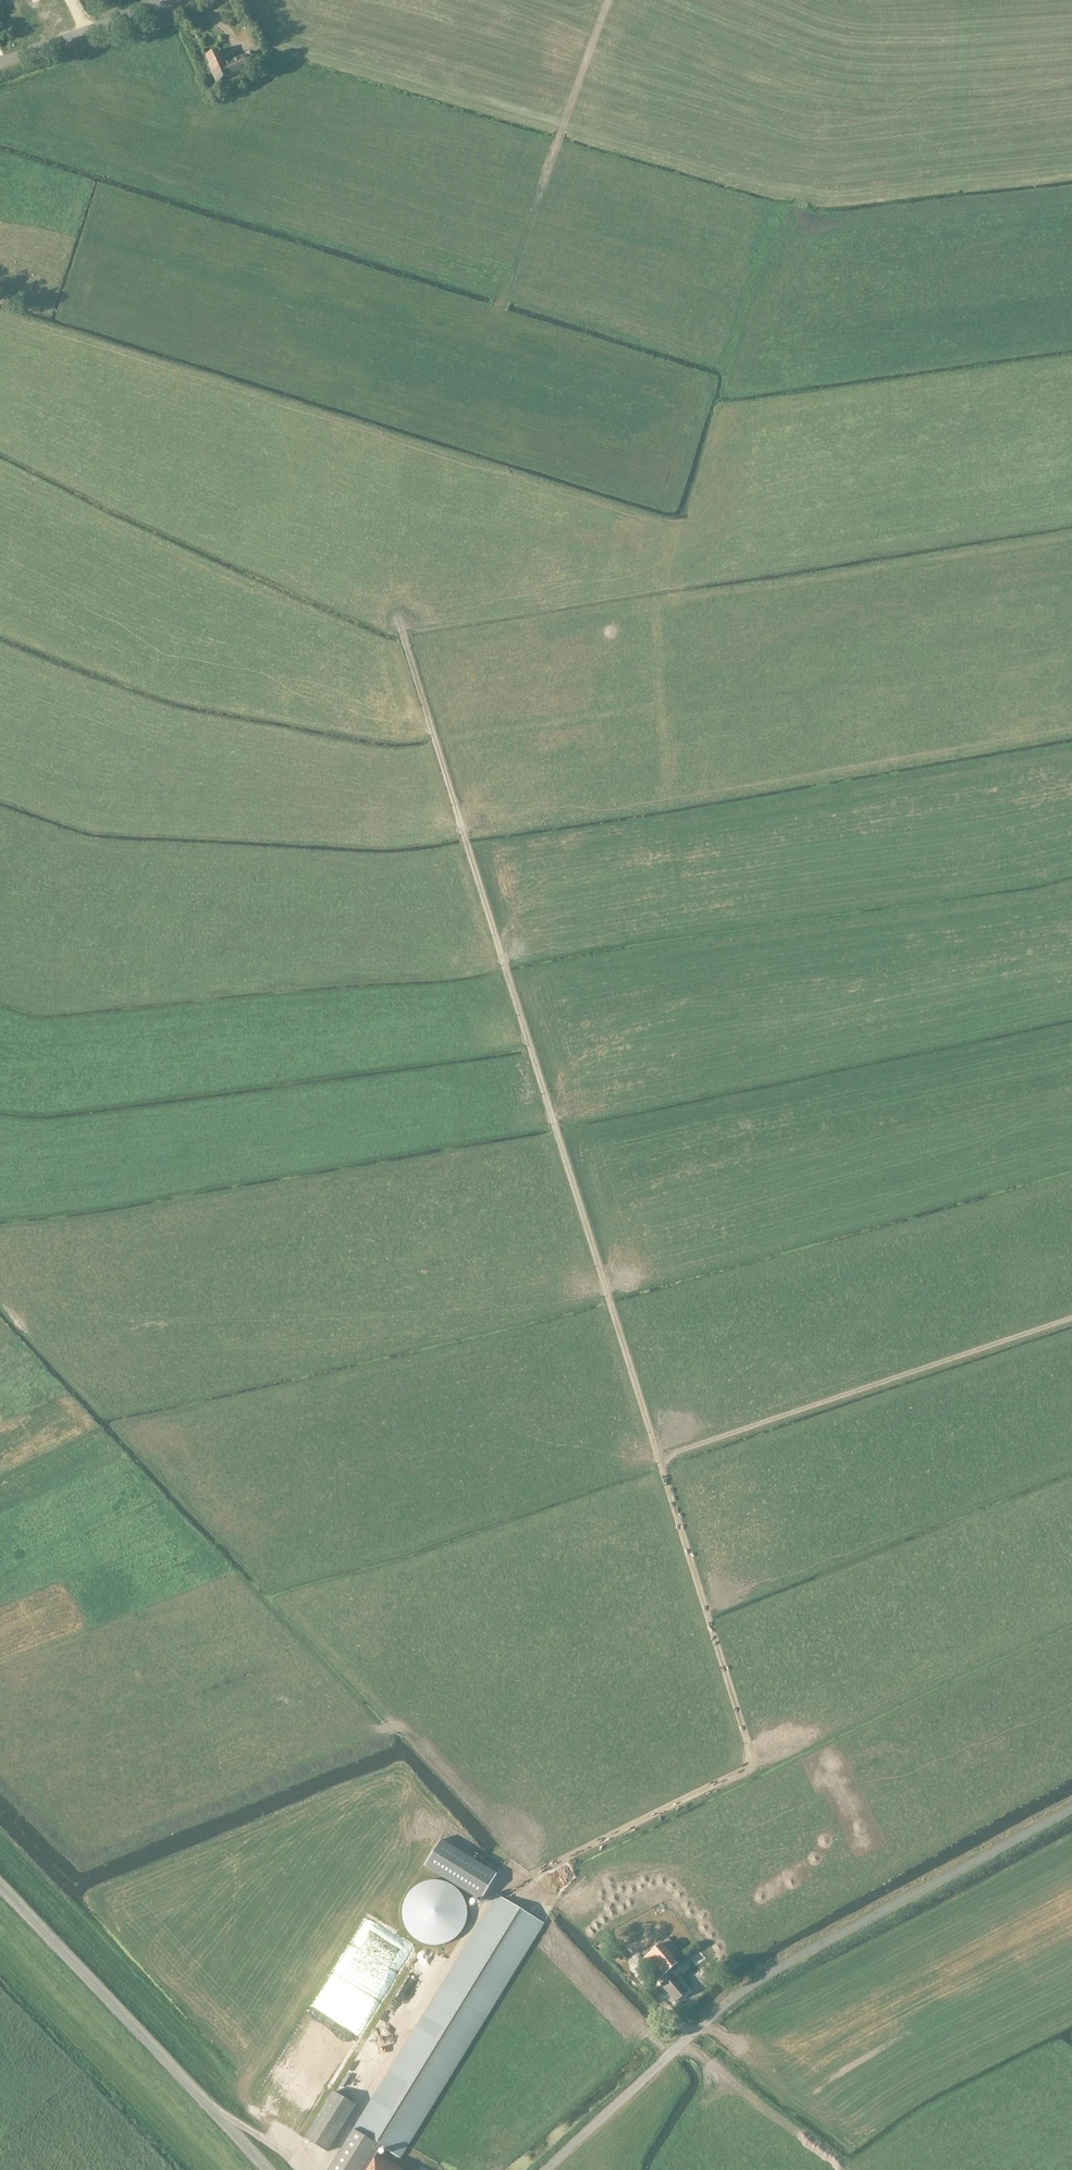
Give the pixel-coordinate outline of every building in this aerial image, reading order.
[(231,77),(247,70),(242,56),(229,61),(227,57),(222,59),(218,50),(205,56),(209,66),(208,66),(215,84),(231,78),(231,77)] [(256,63),(252,51),(245,54),(250,66),(256,63)] [(208,91),(211,99),(218,97),(216,89),(208,91)] [(495,1874),(439,1840),(423,1867),(479,1900),(495,1874)] [(434,1880),(430,1881),(427,1881),(423,1882),(419,1884),(415,1886),(412,1889),(409,1892),(406,1896),(404,1900),(403,1904),(402,1909),(402,1913),(402,1917),(403,1921),(404,1925),(405,1928),(407,1931),(409,1934),(412,1937),(415,1939),(419,1941),(423,1943),(427,1944),(432,1945),(436,1945),(441,1944),(445,1943),(449,1941),(453,1939),(456,1937),(459,1934),(461,1931),(463,1928),(464,1925),(465,1921),(466,1917),(466,1913),(466,1908),(465,1904),(464,1900),(462,1896),(459,1892),(456,1889),(452,1886),(449,1884),(445,1882),(441,1881),(437,1881),(434,1880)] [(377,2154),(381,2147),(400,2159),(544,1922),(496,1893),(328,2169),(403,2169),(377,2154)] [(643,1958),(660,1978),(684,1957),(667,1938),(643,1958)] [(385,1951),(381,1957),(400,1968),(403,1962),(385,1951)] [(362,2102),(425,1982),(375,1956),(371,1963),(385,1970),(371,1997),(362,1993),(352,2012),(342,2007),(307,2074),(362,2102)] [(673,1974),(660,1985),(675,2002),(687,1991),(673,1974)] [(332,2091),(313,2122),(304,2138),(327,2152),(356,2106),(332,2091)]
